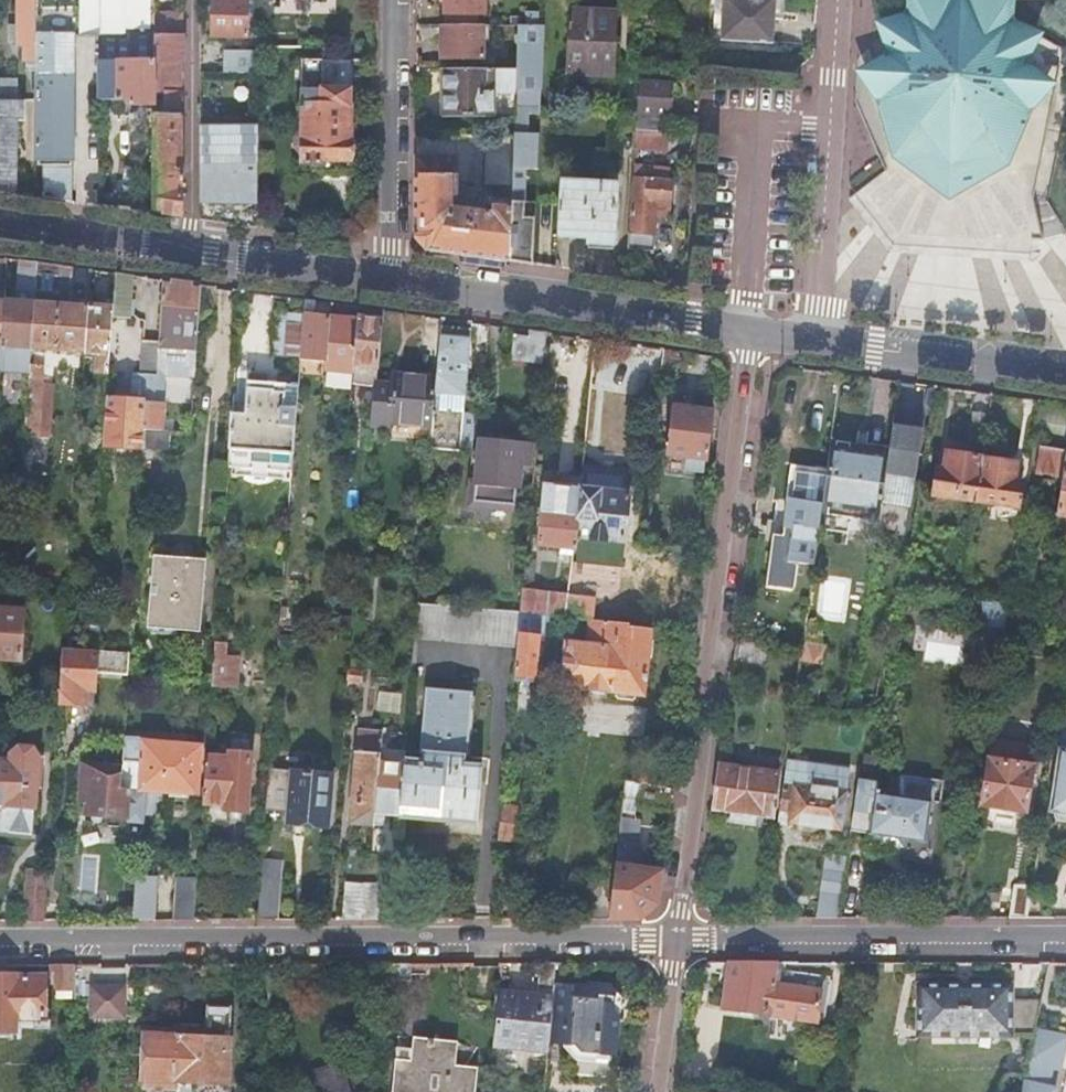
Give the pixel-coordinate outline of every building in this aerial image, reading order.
[(36,0),(18,0),(18,45),(36,46),(36,32),(36,0)] [(36,32),(74,32),(74,34),(99,34),(99,32),(99,0),(36,0),(36,32)] [(99,32),(104,32),(122,32),(122,28),(139,29),(149,29),(150,0),(99,0),(99,32)] [(212,35),(248,35),(248,1),(252,1),(252,3),(259,4),(259,1),(259,0),(212,0),(212,35)] [(444,25),(475,25),(475,13),(484,13),(484,0),(444,0),(444,25)] [(720,41),(771,43),(774,20),(780,20),(782,0),(722,0),(720,41)] [(894,153),(925,177),(934,173),(936,160),(950,161),(964,162),(964,175),(974,180),(1005,158),(1043,84),(1026,62),(1039,34),(1015,20),(1014,0),(906,0),(904,12),(878,23),(886,53),(881,58),(875,63),(867,71),(894,153)] [(617,13),(568,10),(565,75),(612,78),(617,13)] [(183,12),(153,11),(153,29),(153,33),(182,33),(183,12)] [(497,26),(475,25),(444,25),(441,25),(441,57),(483,58),(483,36),(489,36),(490,31),(497,31),(497,26)] [(536,168),(543,27),(517,26),(516,69),(515,93),(513,135),(511,200),(521,201),(522,167),(536,168)] [(122,32),(104,32),(104,52),(112,48),(138,49),(139,29),(122,28),(122,32)] [(36,32),(36,46),(35,158),(43,158),(43,197),(58,199),(73,201),(74,34),(74,32),(36,32)] [(153,33),(153,60),(153,92),(164,92),(182,92),(182,33),(153,33)] [(15,193),(16,119),(24,119),(23,55),(9,54),(8,35),(0,35),(0,191),(15,193)] [(226,50),(225,70),(259,71),(259,51),(226,50)] [(119,59),(99,59),(99,99),(130,99),(130,104),(153,105),(153,92),(153,60),(130,60),(130,52),(119,51),(119,59)] [(352,61),(323,60),(302,60),(301,108),(303,109),(303,130),(295,137),(295,147),(299,153),(302,153),(302,163),(322,164),(322,171),(351,171),(351,103),(349,103),(349,89),(351,89),(352,61)] [(515,93),(516,69),(506,69),(497,69),(443,68),(442,116),(492,116),(493,93),(515,93)] [(673,85),(639,83),(636,131),(669,133),(670,116),(671,116),(673,85)] [(153,114),(152,212),(167,214),(181,216),(182,92),(164,92),(164,114),(153,114)] [(199,125),(200,218),(222,221),(251,225),(257,226),(258,126),(199,125)] [(669,133),(636,131),(635,149),(668,151),(669,133)] [(509,262),(511,200),(513,135),(483,135),(482,186),(500,186),(499,201),(490,201),(490,207),(475,206),(475,201),(464,200),(463,204),(454,203),(454,158),(416,157),(416,232),(423,241),(430,251),(460,255),(479,258),(509,262)] [(532,265),(536,168),(522,167),(521,201),(511,200),(509,262),(532,265)] [(632,179),(628,249),(653,250),(657,200),(669,201),(670,182),(632,179)] [(559,182),(556,238),(588,239),(588,245),(613,246),(617,185),(559,182)] [(15,301),(4,300),(1,346),(13,347),(12,371),(28,372),(36,261),(27,260),(19,259),(18,259),(15,301)] [(55,264),(36,261),(28,372),(24,435),(36,436),(44,349),(86,353),(89,305),(70,304),(73,266),(55,264)] [(112,307),(108,371),(107,381),(112,381),(113,371),(120,372),(127,360),(132,274),(115,272),(112,307)] [(158,346),(196,348),(201,283),(192,282),(173,281),(164,280),(159,340),(158,346)] [(315,300),(304,298),(303,315),(300,356),(327,359),(330,317),(313,315),(315,300)] [(89,305),(86,353),(97,353),(97,370),(108,371),(112,307),(89,305)] [(300,356),(303,315),(273,312),(270,354),(300,356)] [(327,359),(326,367),(352,370),(356,320),(330,317),(327,359)] [(352,370),(352,378),(377,380),(382,320),(356,317),(356,320),(352,370)] [(472,322),(441,317),(436,378),(432,425),(430,448),(461,451),(461,449),(472,450),(475,412),(464,411),(472,322)] [(512,361),(545,364),(548,332),(530,330),(529,336),(514,335),(512,361)] [(158,346),(159,340),(142,339),(140,372),(157,373),(157,362),(158,346)] [(196,348),(158,346),(157,362),(195,365),(196,348)] [(678,351),(663,349),(660,372),(675,373),(678,351)] [(376,385),(373,425),(390,427),(391,421),(432,425),(436,378),(395,375),(394,386),(376,385)] [(245,415),(232,414),(228,466),(249,468),(248,476),(271,478),(272,469),(291,471),(298,385),(248,381),(245,415)] [(121,446),(142,448),(144,429),(146,400),(106,397),(101,465),(121,466),(121,450),(121,446)] [(889,445),(880,506),(917,512),(922,477),(915,476),(923,431),(910,429),(915,399),(897,397),(889,445)] [(146,400),(144,429),(161,430),(162,401),(155,401),(146,400)] [(674,404),(667,454),(706,459),(712,409),(674,404)] [(828,467),(820,525),(876,533),(880,506),(889,445),(832,436),(828,467)] [(531,445),(480,440),(476,482),(471,482),(469,505),(514,509),(516,486),(519,487),(521,464),(529,465),(531,445)] [(1033,470),(1061,475),(1055,513),(1065,515),(1065,447),(1065,446),(1064,450),(1037,445),(1033,470)] [(932,493),(977,500),(983,457),(947,451),(944,469),(937,468),(932,493)] [(983,457),(977,500),(1016,507),(1020,480),(1013,479),(1015,463),(983,457)] [(798,563),(814,566),(820,525),(828,467),(793,463),(783,533),(772,531),(763,585),(794,590),(798,563)] [(581,465),(579,487),(627,493),(630,471),(581,465)] [(100,477),(99,493),(114,494),(115,479),(100,477)] [(573,548),(579,487),(544,483),(538,543),(569,547),(573,548)] [(627,493),(579,487),(573,548),(572,552),(612,557),(613,541),(622,542),(627,493)] [(153,560),(149,625),(200,628),(204,564),(153,560)] [(908,574),(906,590),(914,592),(917,576),(908,574)] [(523,589),(521,612),(549,615),(565,616),(568,594),(523,589)] [(568,594),(565,616),(591,619),(594,596),(568,594)] [(521,612),(417,603),(414,636),(517,645),(519,625),(521,612)] [(1008,606),(984,603),(981,622),(1005,625),(1008,606)] [(19,658),(23,611),(0,609),(0,656),(19,658)] [(808,614),(805,632),(824,634),(826,617),(808,614)] [(630,623),(591,619),(588,645),(566,642),(561,684),(616,691),(615,696),(618,699),(630,701),(635,697),(635,694),(643,694),(650,627),(646,627),(629,625),(630,623)] [(519,625),(517,645),(514,679),(536,681),(542,627),(519,625)] [(765,666),(768,645),(736,641),(734,661),(765,666)] [(215,642),(212,684),(235,686),(238,658),(225,657),(226,643),(215,642)] [(804,642),(803,650),(802,653),(825,656),(826,646),(804,642)] [(926,659),(948,660),(948,646),(927,645),(926,659)] [(64,648),(60,696),(60,702),(85,704),(86,689),(94,689),(97,651),(88,650),(64,648)] [(363,670),(349,669),(345,711),(359,712),(363,670)] [(404,760),(404,764),(400,815),(478,822),(482,767),(465,766),(471,691),(430,687),(423,761),(404,760)] [(60,696),(54,695),(33,693),(32,709),(59,710),(60,702),(60,696)] [(401,695),(382,693),(380,693),(378,711),(400,713),(401,695)] [(1049,810),(1052,810),(1056,816),(1064,818),(1065,816),(1065,729),(1062,728),(1049,810)] [(379,762),(382,730),(367,729),(364,751),(357,751),(351,822),(374,824),(379,762)] [(123,735),(123,743),(121,761),(142,763),(140,789),(144,790),(165,791),(197,792),(201,746),(144,742),(145,737),(123,735)] [(992,738),(983,799),(1026,806),(1033,761),(1012,758),(1014,741),(992,738)] [(35,809),(40,757),(33,745),(17,744),(9,751),(8,760),(0,759),(0,806),(35,809)] [(229,757),(206,755),(203,803),(225,805),(225,810),(245,811),(249,754),(229,752),(229,757)] [(787,761),(781,809),(790,810),(788,822),(841,830),(850,770),(787,761)] [(404,764),(379,762),(374,824),(383,825),(384,814),(400,815),(404,764)] [(119,788),(121,766),(83,763),(79,799),(86,800),(85,814),(124,816),(123,822),(142,823),(144,790),(140,789),(126,788),(119,788)] [(671,789),(674,769),(643,763),(639,780),(671,789)] [(779,772),(720,764),(713,810),(773,818),(779,772)] [(275,816),(286,817),(286,823),(328,827),(333,774),(291,770),(289,796),(277,795),(275,816)] [(876,792),(878,782),(858,779),(851,831),(869,833),(867,846),(890,849),(892,837),(925,842),(932,800),(876,792)] [(668,810),(671,789),(639,780),(637,803),(668,810)] [(502,804),(499,838),(513,839),(516,806),(502,804)] [(781,809),(779,821),(788,822),(790,810),(781,809)] [(838,916),(846,860),(847,855),(826,852),(825,857),(816,916),(838,916)] [(82,855),(79,891),(95,892),(97,856),(82,855)] [(1027,916),(1035,865),(1016,862),(1009,916),(1027,916)] [(613,881),(608,918),(638,917),(647,911),(655,904),(658,881),(659,878),(660,870),(615,865),(613,881)] [(27,868),(23,920),(33,920),(43,920),(47,870),(27,868)] [(176,876),(173,919),(194,919),(197,877),(176,876)] [(578,877),(572,918),(608,918),(613,881),(578,877)] [(344,880),(340,919),(360,919),(363,883),(344,880)] [(260,883),(257,919),(275,919),(278,885),(260,883)] [(363,883),(360,919),(377,919),(381,883),(363,883)] [(138,885),(134,919),(154,919),(157,886),(138,885)] [(556,961),(540,961),(537,988),(553,989),(554,981),(556,961)] [(771,980),(774,961),(730,961),(723,1006),(815,1022),(816,1018),(822,1019),(830,976),(780,967),(777,981),(771,980)] [(74,963),(55,963),(55,996),(72,996),(72,987),(74,987),(74,963)] [(74,987),(74,997),(91,997),(91,1016),(125,1016),(125,1007),(136,1007),(136,1004),(137,1003),(138,1003),(138,1002),(139,1001),(140,1000),(140,999),(141,998),(141,997),(141,995),(140,994),(140,993),(140,992),(139,991),(138,990),(137,989),(136,989),(136,985),(131,985),(131,963),(94,963),(74,963),(74,987)] [(11,1033),(11,1027),(17,1027),(17,1015),(44,1015),(44,977),(17,976),(17,974),(0,974),(0,1033),(11,1033)] [(553,989),(548,1044),(564,1046),(564,1050),(575,1062),(595,1063),(595,1060),(608,1060),(609,1055),(611,1056),(613,1040),(615,1040),(616,1017),(617,1013),(613,1013),(614,993),(614,988),(612,984),(587,981),(586,985),(554,981),(553,989)] [(1011,1033),(1033,1032),(1040,1000),(1010,1000),(1010,984),(918,984),(917,1035),(1011,1035),(1011,1033)] [(498,990),(492,1045),(537,1051),(543,996),(498,990)] [(617,1013),(616,1017),(620,1017),(621,999),(618,993),(614,993),(613,1013),(617,1013)] [(227,1082),(231,1005),(208,1004),(207,1023),(175,1021),(175,1028),(146,1026),(143,1084),(177,1086),(178,1079),(227,1082)] [(1040,1028),(1026,1091),(1060,1091),(1065,1062),(1065,1035),(1040,1028)] [(391,1091),(474,1091),(477,1065),(453,1063),(455,1041),(397,1035),(391,1091)] [(277,1053),(267,1053),(266,1064),(276,1064),(277,1053)] [(326,1064),(333,1091),(352,1091),(344,1060),(326,1064)] [(326,1064),(314,1067),(320,1091),(333,1091),(326,1064)]
